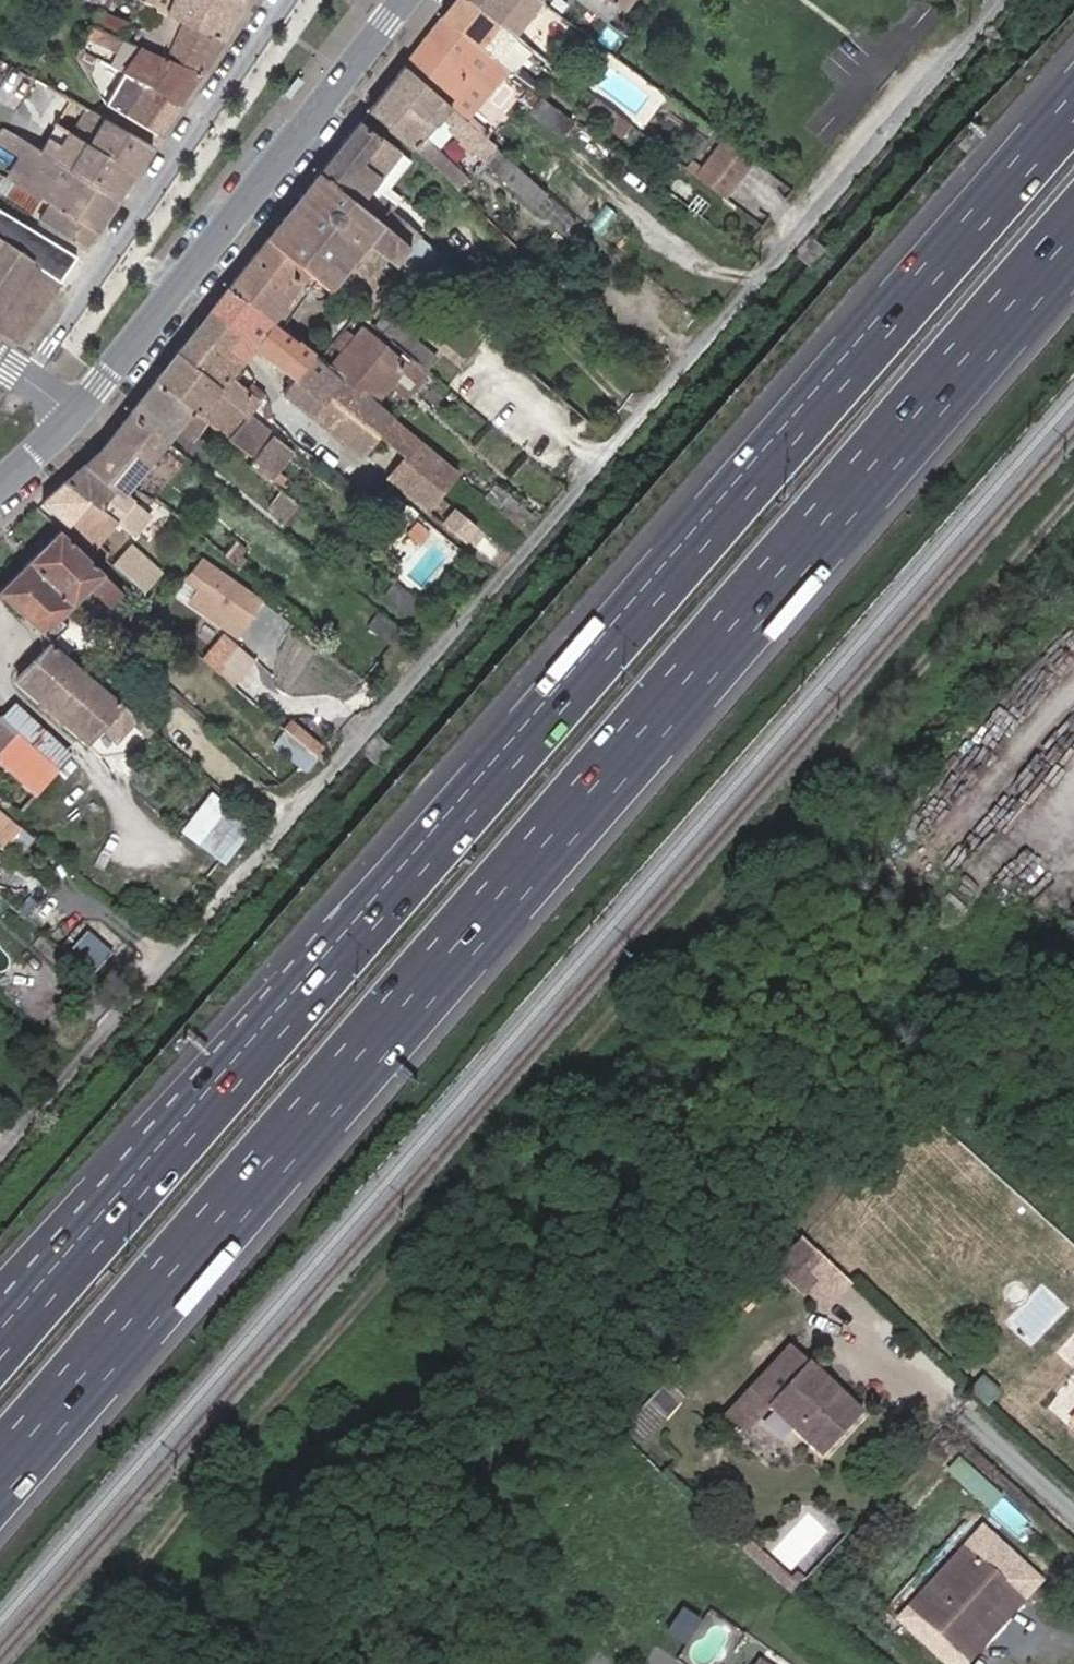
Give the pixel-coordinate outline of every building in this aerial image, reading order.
[(243,0),(161,0),(159,3),(153,0),(132,0),(137,2),(220,40),(243,0)] [(467,0),(453,0),(440,16),(494,60),(512,35),(467,0)] [(536,0),(467,0),(512,35),(539,2),(536,0)] [(603,0),(576,0),(609,25),(620,12),(603,0)] [(620,12),(629,0),(603,0),(620,12)] [(220,40),(137,2),(134,10),(153,19),(147,32),(141,29),(133,45),(199,72),(220,40)] [(132,23),(111,14),(103,33),(123,41),(132,23)] [(505,69),(494,60),(440,16),(402,65),(464,117),(505,69)] [(179,105),(199,72),(133,45),(131,44),(123,41),(103,33),(91,28),(84,43),(96,49),(98,45),(131,61),(128,67),(123,65),(120,73),(179,105)] [(547,62),(512,35),(494,60),(505,69),(513,75),(523,62),(538,73),(547,62)] [(97,60),(74,48),(71,57),(87,82),(97,60)] [(533,203),(544,191),(464,117),(402,65),(365,110),(412,150),(455,190),(465,177),(435,147),(425,137),(437,123),(448,132),(533,203)] [(179,105),(120,73),(114,84),(135,95),(129,105),(126,111),(159,136),(179,105)] [(114,84),(113,83),(108,92),(129,105),(135,95),(114,84)] [(528,113),(540,96),(526,85),(514,103),(528,113)] [(129,105),(108,92),(101,104),(124,116),(126,111),(129,105)] [(560,138),(573,122),(540,96),(528,113),(560,138)] [(120,195),(153,146),(85,108),(68,140),(51,130),(39,150),(120,195)] [(631,127),(614,114),(602,129),(619,142),(631,127)] [(402,154),(358,120),(318,171),(359,205),(402,154)] [(448,132),(437,123),(425,137),(435,147),(448,132)] [(120,195),(3,130),(0,135),(0,145),(29,164),(15,185),(39,199),(42,193),(52,199),(38,224),(84,248),(120,195)] [(723,140),(719,147),(746,166),(750,160),(723,140)] [(746,166),(719,147),(704,167),(693,160),(686,169),(723,197),(746,166)] [(408,160),(402,154),(384,176),(390,181),(408,160)] [(307,273),(327,290),(367,242),(394,264),(408,246),(359,205),(318,171),(265,238),(307,273)] [(5,196),(13,183),(2,177),(0,179),(0,194),(5,196)] [(30,213),(39,199),(13,183),(5,196),(30,213)] [(29,227),(4,213),(0,218),(0,228),(56,264),(66,249),(29,227)] [(307,273),(265,238),(245,263),(227,288),(272,322),(279,327),(315,281),(307,273)] [(0,245),(0,304),(31,259),(6,243),(3,241),(0,245)] [(56,264),(68,271),(78,256),(66,249),(56,264)] [(0,304),(0,332),(17,344),(62,280),(31,259),(0,304)] [(252,348),(272,322),(227,288),(207,313),(233,333),(221,348),(241,362),(252,348)] [(207,313),(176,352),(221,387),(230,376),(235,381),(245,369),(241,362),(221,348),(233,333),(207,313)] [(383,314),(372,327),(382,336),(394,323),(383,314)] [(279,327),(272,322),(252,348),(292,377),(313,353),(279,327)] [(422,369),(434,356),(394,323),(382,336),(422,369)] [(367,334),(360,329),(351,339),(343,331),(333,343),(341,351),(329,366),(345,379),(371,402),(403,364),(420,379),(426,372),(422,369),(382,336),(372,327),(367,334)] [(221,387),(176,352),(154,380),(191,409),(206,420),(252,457),(260,447),(263,444),(269,436),(271,432),(244,410),(260,388),(253,381),(245,389),(235,381),(230,376),(221,387)] [(313,418),(345,379),(329,366),(313,353),(292,377),(280,392),(313,418)] [(313,418),(341,442),(372,403),(371,402),(345,379),(313,418)] [(154,380),(127,413),(167,442),(177,428),(191,409),(154,380)] [(341,442),(357,455),(376,432),(388,417),(372,403),(341,442)] [(191,409),(177,428),(191,440),(206,420),(191,409)] [(97,452),(82,464),(112,488),(122,496),(133,483),(167,442),(127,413),(97,452)] [(376,432),(404,455),(416,440),(388,417),(376,432)] [(269,436),(263,444),(260,447),(252,457),(246,465),(263,480),(285,449),(269,436)] [(424,508),(435,495),(453,472),(416,440),(404,455),(386,478),(424,508)] [(112,488),(82,464),(64,480),(97,507),(112,488)] [(97,507),(64,480),(41,501),(93,548),(117,522),(97,507)] [(166,486),(156,500),(173,513),(184,498),(166,486)] [(122,496),(112,488),(97,507),(117,522),(131,503),(122,496)] [(279,523),(296,505),(280,492),(264,511),(279,523)] [(131,503),(117,522),(129,532),(144,513),(131,503)] [(479,529),(453,508),(442,522),(467,543),(479,529)] [(28,561),(71,600),(101,571),(58,529),(28,561)] [(109,564),(131,581),(150,559),(128,542),(109,564)] [(245,617),(258,599),(248,591),(248,592),(202,558),(185,580),(215,601),(206,614),(222,627),(235,609),(245,617)] [(166,573),(150,559),(131,581),(147,593),(166,573)] [(71,600),(28,561),(0,588),(0,594),(40,632),(71,600)] [(224,637),(204,660),(231,684),(252,661),(224,637)] [(144,722),(51,641),(16,677),(88,738),(98,726),(123,745),(144,722)] [(28,748),(45,730),(17,705),(1,724),(28,748)] [(291,718),(271,744),(304,769),(324,744),(291,718)] [(28,748),(1,724),(0,723),(0,779),(28,748)] [(56,773),(73,754),(45,730),(28,748),(56,773)] [(56,773),(28,748),(0,779),(0,804),(15,817),(56,773)] [(179,832),(224,860),(250,819),(204,791),(179,832)] [(14,826),(0,814),(0,843),(14,826)] [(0,843),(0,848),(4,851),(20,831),(14,826),(0,843)] [(111,957),(89,937),(70,958),(93,978),(111,957)] [(801,1236),(775,1263),(825,1311),(851,1284),(801,1236)] [(802,1375),(820,1355),(800,1336),(782,1357),(802,1375)] [(828,1454),(874,1403),(820,1355),(802,1375),(782,1357),(782,1356),(765,1376),(764,1376),(747,1396),(756,1403),(763,1395),(774,1405),(828,1454)] [(983,1406),(994,1393),(980,1381),(970,1393),(983,1406)] [(725,1419),(746,1437),(774,1405),(763,1395),(756,1403),(747,1396),(725,1419)] [(915,1615),(954,1650),(1006,1592),(969,1557),(915,1615)]
